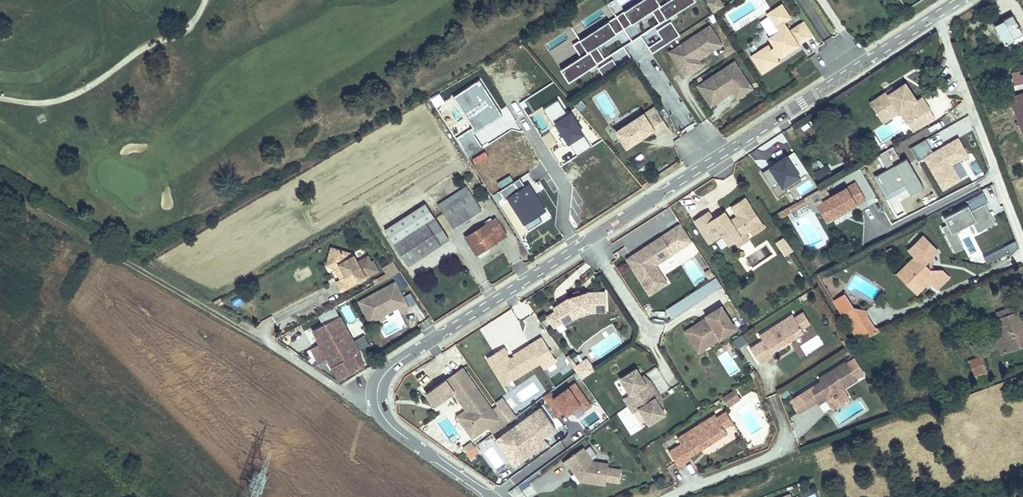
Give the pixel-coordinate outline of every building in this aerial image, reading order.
[(617,15),(633,39),(695,0),(640,0),(617,15)] [(724,6),(721,0),(716,0),(714,1),(713,0),(707,0),(706,1),(714,12),(724,6)] [(734,30),(762,16),(754,1),(726,15),(734,30)] [(799,43),(813,34),(805,21),(789,31),(783,22),(790,18),(782,5),(768,13),(780,31),(770,38),(775,47),(771,49),(768,45),(752,56),(762,72),(779,62),(776,57),(780,55),(781,56),(800,44),(799,43)] [(633,39),(617,15),(573,43),(581,55),(560,68),(568,81),(633,39)] [(1015,40),(1014,39),(1012,36),(1020,30),(1012,15),(994,26),(1006,45),(1015,40)] [(653,52),(681,34),(672,20),(644,38),(653,52)] [(722,44),(710,25),(677,46),(686,59),(678,64),(685,74),(702,63),(699,58),(722,44)] [(1012,36),(1014,39),(1022,34),(1020,30),(1012,36)] [(559,34),(545,45),(550,51),(564,40),(559,34)] [(669,51),(678,64),(686,59),(677,46),(669,51)] [(633,57),(627,48),(598,67),(604,76),(633,57)] [(735,61),(706,79),(720,99),(733,91),(738,97),(753,88),(735,61)] [(720,99),(706,79),(698,85),(711,105),(720,99)] [(869,101),(879,117),(895,107),(899,113),(905,109),(913,120),(930,110),(922,98),(917,100),(906,82),(894,89),(887,94),(885,91),(869,101)] [(1009,97),(1022,135),(1022,91),(1009,97)] [(895,107),(879,117),(884,124),(899,113),(895,107)] [(905,109),(899,113),(908,124),(913,120),(905,109)] [(669,128),(657,110),(646,117),(644,113),(617,130),(627,146),(653,129),(657,136),(669,128)] [(930,110),(913,120),(918,127),(934,116),(930,110)] [(794,151),(786,156),(797,174),(783,184),(771,166),(762,172),(778,198),(787,192),(786,191),(802,181),(799,176),(807,170),(794,151)] [(797,174),(786,156),(771,166),(783,184),(797,174)] [(526,174),(529,178),(541,171),(538,166),(526,174)] [(541,171),(545,177),(551,173),(547,167),(541,171)] [(541,171),(529,178),(533,185),(545,177),(541,171)] [(831,197),(823,201),(833,219),(866,199),(856,182),(831,197)] [(528,184),(508,197),(525,223),(545,210),(528,184)] [(825,186),(805,197),(811,208),(831,197),(825,186)] [(480,208),(471,193),(443,212),(452,226),(480,208)] [(978,231),(996,223),(983,195),(937,215),(954,253),(964,248),(956,229),(974,222),(978,231)] [(805,197),(797,202),(800,207),(808,203),(805,197)] [(719,219),(717,216),(712,219),(708,213),(696,221),(710,243),(723,234),(729,244),(735,240),(746,233),(751,230),(754,234),(763,228),(744,198),(730,207),(736,217),(729,221),(725,215),(719,219)] [(823,201),(816,205),(826,222),(833,219),(823,201)] [(797,202),(787,207),(790,213),(800,207),(797,202)] [(790,213),(787,207),(777,213),(780,219),(790,213)] [(425,223),(438,244),(448,238),(435,217),(425,223)] [(495,219),(466,237),(475,253),(505,235),(495,219)] [(425,223),(394,244),(408,264),(438,244),(425,223)] [(654,266),(691,241),(680,225),(640,251),(637,261),(636,261),(634,270),(649,294),(666,283),(654,266)] [(746,233),(735,240),(739,246),(749,239),(746,233)] [(907,264),(907,282),(922,282),(927,277),(930,281),(938,288),(948,277),(940,269),(930,269),(930,259),(938,250),(922,235),(908,250),(915,256),(919,259),(913,265),(907,264)] [(784,237),(775,243),(785,257),(794,251),(784,237)] [(1004,245),(983,255),(987,262),(1007,253),(1004,245)] [(329,261),(333,247),(329,246),(324,264),(333,266),(334,270),(339,268),(337,263),(329,261)] [(334,270),(333,270),(338,278),(333,281),(338,291),(376,269),(371,259),(369,260),(366,255),(356,261),(350,252),(333,247),(329,261),(337,263),(339,268),(334,270)] [(637,261),(640,251),(627,260),(634,270),(636,261),(637,261)] [(915,256),(907,264),(913,265),(919,259),(915,256)] [(387,277),(399,270),(393,260),(381,267),(387,277)] [(898,273),(907,282),(907,264),(898,273)] [(309,267),(293,273),(296,282),(312,276),(309,267)] [(411,290),(402,277),(396,281),(405,294),(411,290)] [(716,277),(665,307),(671,317),(722,287),(716,277)] [(922,282),(907,282),(918,293),(930,281),(927,277),(922,282)] [(392,282),(357,301),(367,321),(376,316),(380,314),(395,306),(398,311),(405,308),(392,282)] [(410,306),(417,303),(412,292),(405,295),(410,306)] [(563,322),(575,315),(592,309),(606,309),(605,292),(586,293),(570,298),(554,308),(556,311),(548,316),(548,319),(553,325),(555,326),(563,322)] [(875,332),(862,312),(854,309),(844,294),(834,301),(858,339),(875,332)] [(701,321),(684,331),(693,344),(704,337),(709,346),(735,329),(721,306),(706,316),(707,317),(709,321),(703,325),(701,321)] [(996,313),(1011,348),(1022,343),(1022,334),(1020,327),(1022,326),(1014,306),(996,313)] [(575,315),(563,322),(564,325),(576,317),(592,312),(606,311),(606,309),(592,309),(575,315)] [(762,340),(750,348),(760,364),(773,355),(771,354),(804,332),(801,328),(810,323),(803,312),(795,318),(792,313),(759,335),(762,340)] [(339,316),(312,330),(319,343),(310,348),(317,363),(326,358),(338,380),(362,367),(359,356),(357,352),(355,353),(350,345),(352,344),(339,316)] [(707,317),(701,321),(703,325),(709,321),(707,317)] [(739,348),(748,343),(742,333),(733,339),(739,348)] [(365,335),(355,339),(359,349),(369,345),(365,335)] [(698,353),(709,346),(704,337),(693,344),(698,353)] [(512,381),(541,364),(530,346),(514,356),(515,357),(512,359),(509,358),(508,355),(509,355),(505,348),(495,354),(499,360),(492,364),(501,379),(509,374),(512,381)] [(572,366),(583,359),(577,350),(566,358),(572,366)] [(499,360),(495,354),(488,358),(492,364),(499,360)] [(983,356),(969,362),(975,375),(988,370),(983,356)] [(828,377),(799,395),(807,407),(816,401),(818,404),(826,400),(828,402),(844,391),(843,389),(857,380),(856,378),(864,373),(855,359),(846,364),(845,362),(826,374),(828,377)] [(588,361),(575,370),(581,379),(594,371),(588,361)] [(492,412),(461,368),(455,372),(463,383),(452,390),(462,406),(465,404),(467,406),(466,410),(456,416),(471,438),(485,428),(480,421),(492,412)] [(636,369),(620,380),(629,395),(624,399),(633,414),(640,410),(649,425),(665,415),(660,407),(656,399),(660,396),(651,382),(646,385),(641,377),(636,369)] [(463,383),(455,372),(444,380),(452,390),(463,383)] [(512,381),(509,374),(501,379),(504,386),(512,381)] [(643,376),(641,377),(646,385),(651,382),(643,376)] [(557,420),(589,402),(577,380),(545,398),(557,420)] [(534,382),(515,393),(523,407),(542,396),(534,382)] [(443,400),(434,387),(425,393),(434,406),(443,400)] [(735,390),(722,398),(727,407),(740,399),(735,390)] [(844,391),(828,402),(832,409),(849,398),(844,391)] [(602,406),(581,418),(588,429),(608,417),(602,406)] [(543,436),(555,428),(542,408),(501,437),(515,457),(523,451),(542,438),(543,436)] [(485,428),(498,419),(492,412),(480,421),(485,428)] [(726,412),(717,418),(724,428),(732,423),(726,412)] [(715,414),(677,438),(681,443),(669,451),(679,467),(691,459),(690,457),(727,433),(724,428),(717,418),(715,414)] [(527,456),(547,442),(543,436),(542,438),(523,451),(527,456)] [(465,453),(474,446),(471,442),(462,448),(465,453)] [(580,481),(605,485),(609,463),(592,461),(583,448),(563,462),(568,469),(571,467),(575,474),(577,472),(581,478),(580,481)] [(618,483),(622,468),(611,466),(608,481),(618,483)]
